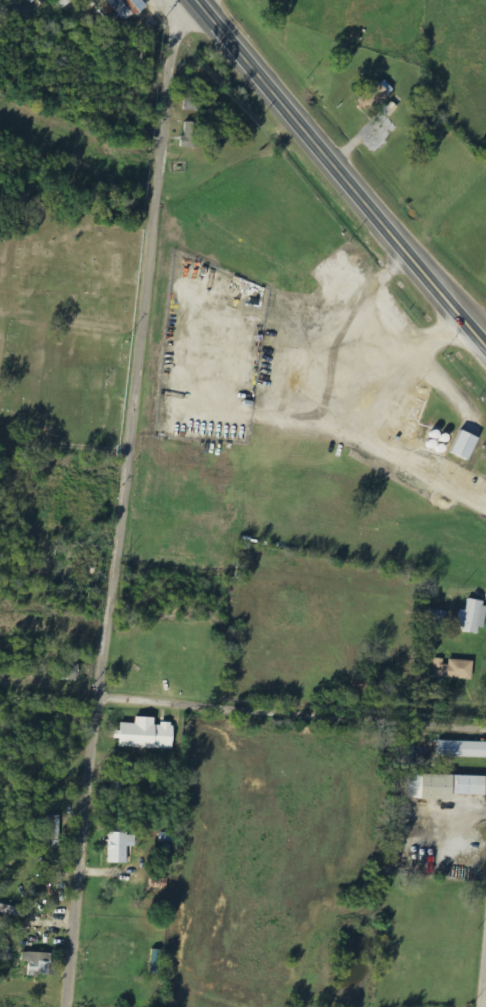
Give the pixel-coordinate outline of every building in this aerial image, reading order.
[(60,11),(74,0),(54,0),(53,1),(60,11)] [(96,4),(106,18),(116,11),(126,23),(148,7),(143,0),(101,0),(96,4)] [(373,114),(396,90),(383,78),(361,102),(373,114)] [(202,149),(202,122),(185,122),(185,148),(202,149)] [(480,437),(461,431),(453,454),(472,461),(480,437)] [(460,610),(456,629),(482,633),(485,610),(485,602),(468,599),(466,611),(460,610)] [(473,679),(474,661),(446,660),(446,659),(435,659),(434,678),(473,679)] [(155,718),(135,717),(134,724),(119,723),(119,747),(172,749),(173,723),(155,722),(155,718)] [(485,758),(485,742),(441,741),(440,757),(485,758)] [(455,800),(455,795),(485,795),(485,776),(425,775),(424,799),(455,800)] [(409,798),(423,798),(423,786),(410,786),(409,798)] [(61,817),(51,817),(50,838),(61,839),(61,817)] [(129,863),(128,847),(137,847),(137,833),(110,834),(110,864),(129,863)] [(23,917),(25,908),(0,905),(0,908),(0,918),(1,913),(23,917)] [(30,975),(52,976),(52,953),(24,953),(24,962),(30,962),(30,975)]
